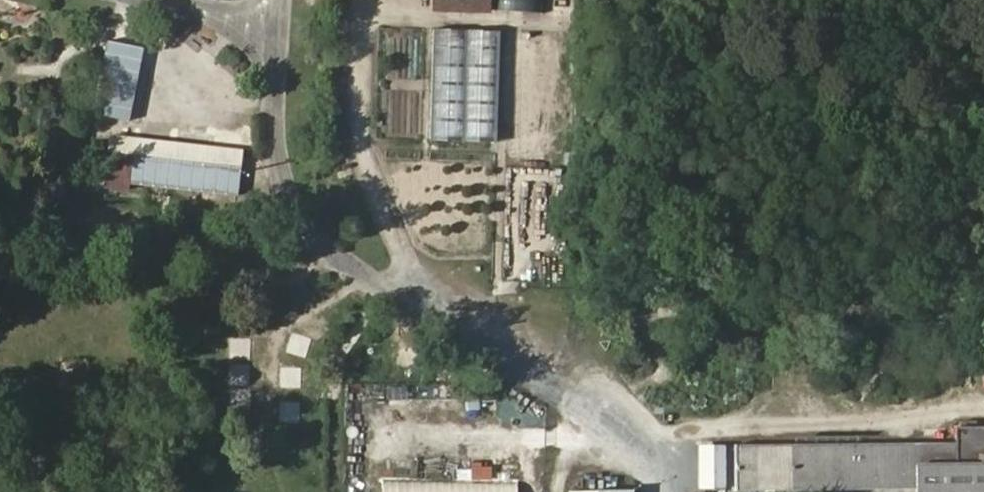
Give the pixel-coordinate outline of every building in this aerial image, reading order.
[(435,9),(493,11),(493,0),(435,0),(435,9)] [(496,7),(543,8),(543,0),(496,0),(496,7)] [(498,31),(436,29),(434,139),(495,141),(498,31)] [(143,49),(108,42),(92,114),(129,122),(143,49)] [(131,170),(240,193),(247,159),(115,128),(104,171),(129,177),(131,170)] [(916,491),(983,491),(983,425),(955,425),(954,444),(757,446),(756,487),(916,486),(916,491)] [(383,478),(383,491),(517,491),(517,480),(383,478)]
